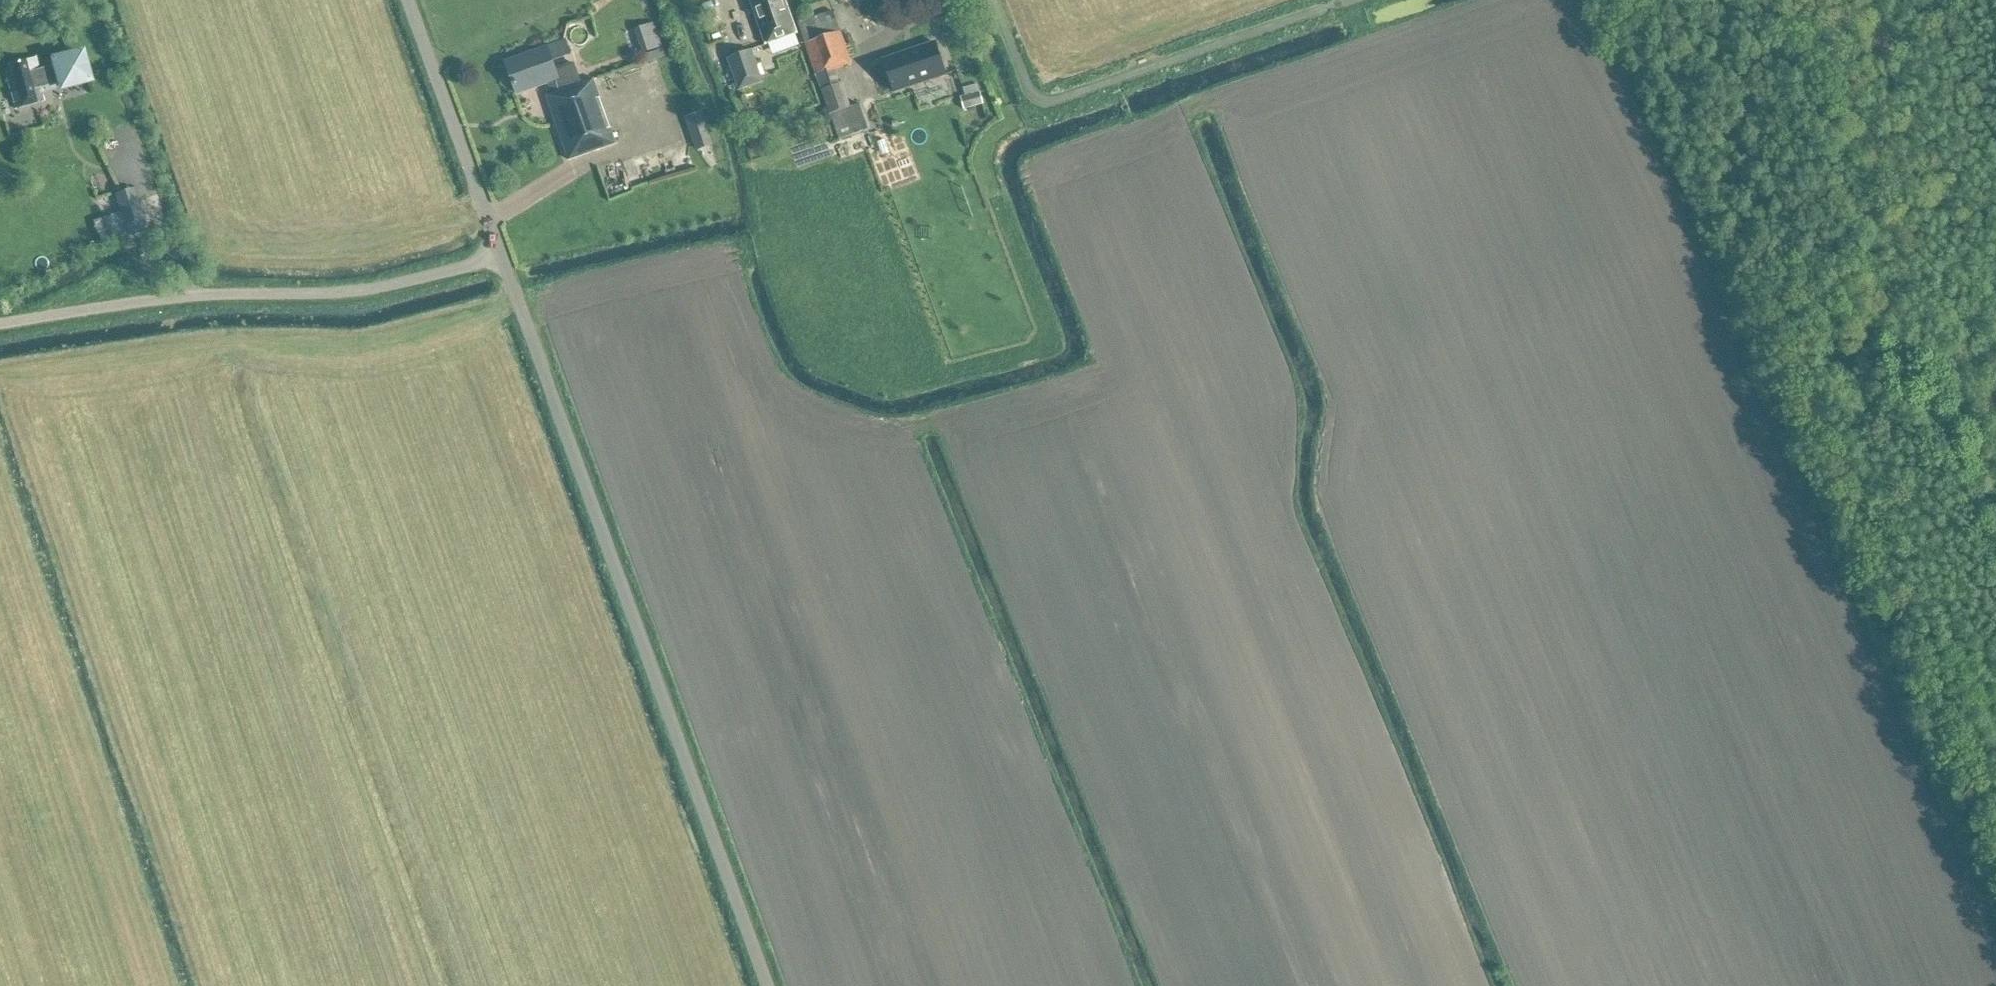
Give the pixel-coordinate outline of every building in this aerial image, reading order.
[(784,0),(753,0),(751,1),(766,46),(796,36),(784,0)] [(839,85),(835,70),(854,63),(843,32),(840,33),(833,12),(797,25),(804,45),(814,77),(815,76),(839,141),(868,130),(859,104),(851,107),(842,83),(839,85)] [(648,60),(666,54),(656,21),(637,27),(648,60)] [(587,80),(582,82),(574,63),(555,70),(553,65),(574,57),(569,42),(548,50),(547,48),(506,63),(517,94),(545,83),(550,95),(546,96),(568,156),(584,150),(585,153),(616,142),(601,102),(595,104),(587,80)] [(883,61),(894,92),(946,74),(935,43),(883,61)] [(761,84),(750,51),(727,59),(737,91),(761,84)] [(24,61),(9,65),(10,71),(5,73),(9,89),(15,109),(42,101),(39,90),(53,86),(55,94),(90,85),(81,53),(47,63),(48,67),(38,70),(34,58),(24,61)] [(980,93),(962,98),(965,110),(983,105),(980,93)] [(697,150),(713,144),(701,113),(686,119),(697,150)] [(132,191),(114,196),(122,226),(140,221),(132,191)]
